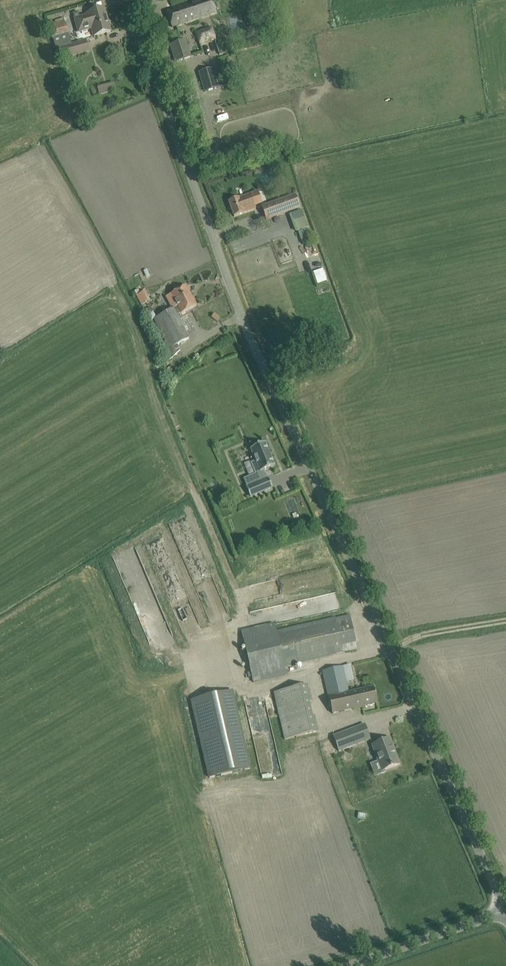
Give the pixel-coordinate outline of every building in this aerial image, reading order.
[(167,12),(172,27),(216,13),(211,0),(203,0),(167,12)] [(94,37),(111,32),(104,8),(87,13),(88,16),(75,19),(78,33),(92,29),(94,37)] [(64,21),(48,25),(54,42),(69,37),(64,21)] [(211,28),(196,34),(199,45),(215,40),(211,28)] [(63,59),(89,51),(86,39),(59,47),(63,59)] [(173,62),(190,56),(185,41),(168,47),(173,62)] [(199,73),(204,91),(218,87),(213,69),(199,73)] [(100,95),(116,90),(114,82),(97,87),(100,95)] [(239,199),(229,202),(234,217),(255,209),(250,195),(239,199)] [(295,195),(261,207),(266,220),(300,209),(295,195)] [(301,212),(290,216),(296,232),(307,228),(301,212)] [(313,271),(317,284),(328,281),(324,268),(313,271)] [(154,319),(170,349),(189,339),(177,316),(181,314),(196,306),(186,287),(171,295),(171,296),(167,298),(172,309),(154,319)] [(141,305),(150,301),(144,291),(136,295),(141,305)] [(256,474),(244,479),(247,487),(246,487),(251,497),(273,488),(268,478),(267,478),(264,471),(275,466),(265,443),(250,449),(256,461),(251,463),(256,474)] [(275,625),(242,632),(248,658),(251,672),(247,673),(248,678),(252,677),(253,683),(287,675),(284,666),(343,652),(358,649),(350,616),(338,618),(336,619),(277,633),(275,625)] [(332,714),(362,707),(377,704),(374,687),(349,693),(347,683),(345,677),(343,667),(333,669),(322,671),(332,714)] [(274,693),(285,740),(318,732),(307,685),(274,693)] [(232,691),(192,700),(210,778),(250,769),(232,691)] [(361,743),(356,728),(333,736),(339,751),(361,743)] [(393,754),(388,739),(372,745),(382,771),(400,764),(396,753),(393,754)]
